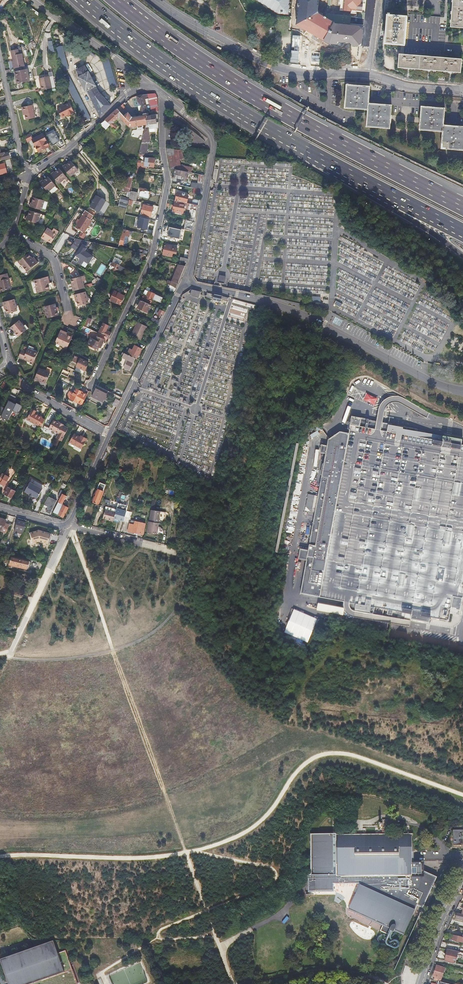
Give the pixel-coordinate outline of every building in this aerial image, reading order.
[(277,14),(288,15),(289,0),(255,0),(277,14)] [(318,0),(298,0),(295,24),(329,44),(361,47),(363,25),(335,22),(317,12),(318,0)] [(339,10),(365,13),(367,0),(340,0),(339,10)] [(451,26),(462,27),(462,0),(453,0),(451,26)] [(403,45),(404,45),(406,16),(387,14),(385,44),(401,45),(403,45)] [(319,50),(320,39),(300,38),(300,49),(319,50)] [(71,50),(73,56),(88,50),(85,44),(71,50)] [(68,70),(61,47),(54,49),(57,61),(58,61),(62,72),(68,70)] [(13,60),(14,68),(24,66),(21,53),(17,54),(16,49),(11,50),(13,60)] [(92,54),(96,61),(102,58),(98,51),(92,54)] [(419,69),(420,55),(404,54),(403,54),(400,54),(399,54),(398,67),(408,68),(419,69)] [(441,57),(420,55),(419,69),(429,69),(440,70),(441,57)] [(456,58),(441,57),(440,70),(450,71),(460,72),(462,58),(456,58)] [(107,58),(101,60),(110,89),(116,87),(107,58)] [(87,93),(100,116),(105,111),(111,105),(99,93),(96,88),(97,87),(89,72),(88,73),(85,67),(75,72),(79,78),(77,79),(85,94),(87,93)] [(15,71),(17,84),(27,82),(25,70),(15,71)] [(41,90),(51,89),(49,78),(49,77),(39,79),(41,90)] [(68,77),(62,80),(84,121),(90,118),(68,77)] [(368,110),(368,103),(370,87),(347,85),(345,108),(368,110)] [(155,93),(147,94),(150,112),(158,111),(157,96),(155,93)] [(140,110),(141,114),(149,113),(144,94),(144,95),(137,95),(139,102),(138,102),(139,110),(140,110)] [(68,115),(69,114),(70,115),(74,113),(69,103),(57,109),(62,118),(68,115)] [(368,103),(368,110),(366,126),(390,128),(392,105),(368,103)] [(118,108),(124,115),(129,112),(129,111),(125,106),(125,107),(123,104),(118,108)] [(32,105),(23,106),(25,114),(26,120),(34,118),(32,105)] [(443,131),(444,125),(445,109),(437,108),(422,107),(420,129),(443,131)] [(124,115),(118,108),(105,120),(109,124),(109,125),(113,129),(116,126),(113,123),(118,118),(120,118),(126,125),(130,121),(124,115)] [(130,121),(126,125),(128,126),(146,125),(146,124),(146,118),(145,118),(144,117),(143,116),(142,116),(133,117),(129,112),(124,115),(130,121)] [(146,118),(146,124),(156,122),(156,115),(150,115),(150,112),(149,113),(141,114),(142,116),(143,116),(144,117),(145,118),(146,118)] [(156,122),(146,124),(146,125),(139,152),(145,153),(146,141),(150,141),(149,129),(158,128),(158,122),(156,122)] [(443,131),(442,148),(462,150),(462,127),(444,125),(443,131)] [(58,141),(53,131),(45,134),(50,145),(58,141)] [(29,133),(24,135),(27,142),(32,140),(37,152),(48,146),(42,134),(32,139),(29,133)] [(181,150),(167,147),(170,169),(175,170),(188,172),(191,173),(191,168),(183,166),(181,150)] [(8,158),(7,153),(3,154),(2,152),(0,153),(0,161),(8,158)] [(138,158),(136,164),(143,166),(147,166),(147,165),(153,166),(155,158),(146,156),(145,160),(138,158)] [(69,162),(62,169),(69,177),(77,171),(69,162)] [(124,174),(127,175),(127,174),(133,176),(135,170),(127,167),(124,174)] [(57,170),(50,176),(57,185),(65,179),(57,170)] [(188,172),(175,170),(174,175),(183,176),(182,180),(186,181),(188,172)] [(127,175),(124,185),(125,185),(123,189),(127,190),(126,194),(129,194),(130,191),(129,190),(133,176),(127,174),(127,175)] [(47,178),(40,184),(47,193),(54,186),(47,178)] [(142,190),(140,196),(148,198),(151,191),(147,190),(148,189),(142,187),(141,190),(142,190)] [(175,201),(186,203),(188,196),(183,196),(184,195),(184,194),(184,193),(183,193),(182,194),(177,193),(175,201)] [(118,205),(126,207),(129,198),(129,197),(120,195),(118,205)] [(105,201),(95,196),(88,206),(98,212),(105,201)] [(32,199),(30,208),(41,211),(43,202),(32,199)] [(152,205),(144,202),(143,204),(140,213),(150,216),(153,207),(152,206),(152,205)] [(191,204),(186,203),(186,205),(175,202),(173,212),(183,214),(185,206),(191,208),(191,204)] [(39,214),(29,211),(26,221),(37,224),(39,214)] [(93,215),(84,211),(75,227),(81,231),(78,236),(85,239),(88,234),(84,232),(91,220),(90,220),(93,215)] [(122,227),(117,246),(125,248),(126,243),(123,243),(125,234),(128,235),(130,229),(122,227)] [(180,230),(168,228),(166,236),(178,238),(180,230)] [(46,229),(39,239),(44,243),(45,241),(49,244),(55,235),(46,229)] [(88,263),(92,256),(85,251),(87,247),(81,243),(73,254),(88,263)] [(165,245),(162,255),(172,257),(173,254),(176,255),(177,249),(174,248),(174,247),(165,245)] [(27,254),(18,262),(20,265),(21,265),(26,272),(34,265),(30,259),(31,258),(27,254)] [(114,255),(111,260),(118,264),(121,260),(114,255)] [(111,260),(108,267),(115,270),(119,264),(118,264),(111,260)] [(169,285),(175,287),(185,266),(178,264),(175,270),(176,271),(171,281),(168,279),(166,283),(169,285)] [(10,288),(6,274),(0,275),(0,291),(10,288)] [(72,292),(83,289),(80,279),(76,280),(75,275),(67,277),(69,286),(71,285),(72,292)] [(214,285),(227,287),(227,285),(224,284),(226,277),(219,275),(218,282),(214,281),(214,285)] [(35,288),(36,293),(49,289),(47,283),(46,284),(44,277),(34,280),(36,288),(35,288)] [(173,293),(175,287),(169,285),(167,290),(173,293)] [(162,297),(144,289),(142,294),(143,295),(142,299),(150,302),(152,298),(160,302),(162,297)] [(192,289),(190,295),(198,297),(200,291),(192,289)] [(114,290),(110,299),(119,304),(124,295),(114,290)] [(73,301),(76,311),(84,309),(83,304),(87,303),(84,292),(73,295),(75,301),(73,301)] [(17,314),(14,304),(11,304),(10,300),(2,302),(5,312),(7,317),(17,314)] [(150,304),(141,300),(137,308),(147,312),(150,304)] [(42,314),(43,319),(55,316),(54,310),(52,310),(51,303),(41,306),(43,314),(42,314)] [(92,319),(87,316),(83,324),(87,327),(90,322),(90,323),(92,319)] [(136,322),(130,335),(140,339),(146,326),(136,322)] [(15,323),(8,328),(14,335),(15,334),(19,340),(28,333),(21,324),(18,327),(15,323)] [(105,336),(108,338),(111,333),(106,330),(108,325),(103,323),(101,327),(100,327),(98,330),(106,334),(105,336)] [(57,334),(53,343),(60,347),(60,348),(64,350),(69,338),(64,335),(63,336),(57,334)] [(90,337),(87,345),(94,349),(96,346),(99,347),(103,339),(97,336),(95,340),(90,337)] [(127,354),(135,358),(137,358),(141,348),(134,345),(132,350),(129,349),(127,354)] [(20,350),(17,357),(25,361),(25,359),(32,363),(36,353),(29,350),(27,353),(20,350)] [(130,370),(135,358),(127,354),(123,352),(122,354),(124,355),(122,358),(127,360),(124,367),(130,370)] [(88,362),(75,355),(73,360),(73,361),(77,363),(76,365),(84,370),(88,362)] [(62,368),(60,373),(67,377),(69,372),(62,368)] [(36,372),(32,379),(41,383),(41,382),(47,384),(51,374),(42,370),(40,374),(36,372)] [(107,391),(96,386),(96,387),(96,389),(95,390),(94,391),(91,397),(102,402),(107,391)] [(74,389),(69,400),(81,405),(86,395),(74,389)] [(110,407),(115,409),(121,397),(112,393),(111,396),(116,399),(114,404),(112,403),(110,407)] [(18,410),(21,404),(16,402),(15,403),(12,401),(13,400),(9,398),(1,414),(8,418),(13,407),(18,410)] [(37,411),(32,408),(27,418),(41,426),(45,418),(42,417),(43,416),(36,412),(37,411)] [(60,421),(60,422),(57,421),(54,419),(49,427),(59,433),(56,437),(61,440),(69,427),(64,424),(64,423),(60,421)] [(363,421),(354,419),(351,419),(349,428),(351,428),(351,433),(341,431),(331,438),(330,444),(324,444),(317,481),(322,486),(310,551),(302,549),(300,559),(303,560),(297,593),(315,596),(314,602),(343,608),(345,611),(347,614),(352,617),(409,627),(411,619),(422,621),(430,623),(432,618),(459,623),(462,604),(462,439),(454,437),(448,436),(445,436),(383,424),(379,424),(377,423),(363,421)] [(319,432),(311,437),(313,440),(321,435),(319,432)] [(83,436),(82,438),(80,436),(74,433),(69,441),(82,448),(87,438),(83,436)] [(0,476),(0,481),(5,484),(9,476),(2,472),(0,476)] [(70,476),(68,480),(74,482),(76,479),(77,479),(79,475),(73,472),(71,476),(70,476)] [(31,479),(29,482),(42,488),(43,485),(31,479)] [(42,488),(29,482),(24,491),(29,493),(28,494),(32,496),(32,495),(37,498),(42,488)] [(92,500),(98,502),(105,485),(100,483),(98,487),(97,487),(92,500)] [(8,487),(5,493),(12,497),(15,490),(8,487)] [(62,493),(53,512),(63,516),(68,507),(63,505),(64,503),(62,502),(65,495),(62,493)] [(45,511),(49,513),(55,500),(52,498),(50,501),(49,500),(46,505),(48,506),(45,511)] [(116,512),(114,518),(124,521),(127,511),(117,508),(116,512)] [(110,519),(113,520),(114,518),(116,512),(105,509),(103,517),(110,519)] [(147,533),(155,534),(156,530),(157,530),(158,523),(157,523),(158,516),(157,516),(157,511),(151,510),(149,522),(148,521),(147,533)] [(23,531),(26,523),(17,520),(14,532),(22,534),(23,531)] [(128,531),(143,535),(145,524),(131,520),(128,531)] [(29,532),(32,543),(38,541),(47,543),(50,533),(39,530),(29,532)] [(4,546),(2,552),(6,553),(14,555),(15,549),(4,546)] [(28,570),(30,562),(11,558),(9,565),(28,570)] [(344,610),(317,605),(316,610),(343,615),(344,610)] [(295,606),(284,629),(307,640),(318,617),(295,606)] [(381,826),(381,829),(390,829),(399,829),(400,826),(396,826),(396,819),(381,819),(381,823),(379,823),(378,823),(378,824),(378,825),(379,825),(379,826),(381,826)] [(462,831),(454,831),(453,831),(453,847),(462,847),(462,831)] [(390,833),(381,833),(335,834),(310,834),(310,874),(308,875),(308,891),(326,891),(333,891),(333,883),(342,882),(354,883),(355,885),(356,886),(357,887),(347,908),(389,927),(387,930),(392,932),(393,929),(402,934),(415,905),(422,908),(437,876),(410,863),(410,861),(414,861),(414,851),(410,852),(410,833),(390,833)] [(447,939),(461,942),(462,937),(448,934),(447,939)] [(54,941),(0,959),(9,983),(78,983),(66,951),(58,953),(54,941)] [(454,950),(447,949),(446,953),(445,953),(444,955),(446,955),(445,960),(454,963),(456,954),(462,956),(462,952),(454,950)] [(444,968),(440,967),(437,966),(435,970),(435,972),(433,976),(435,977),(434,980),(440,981),(444,968)]
